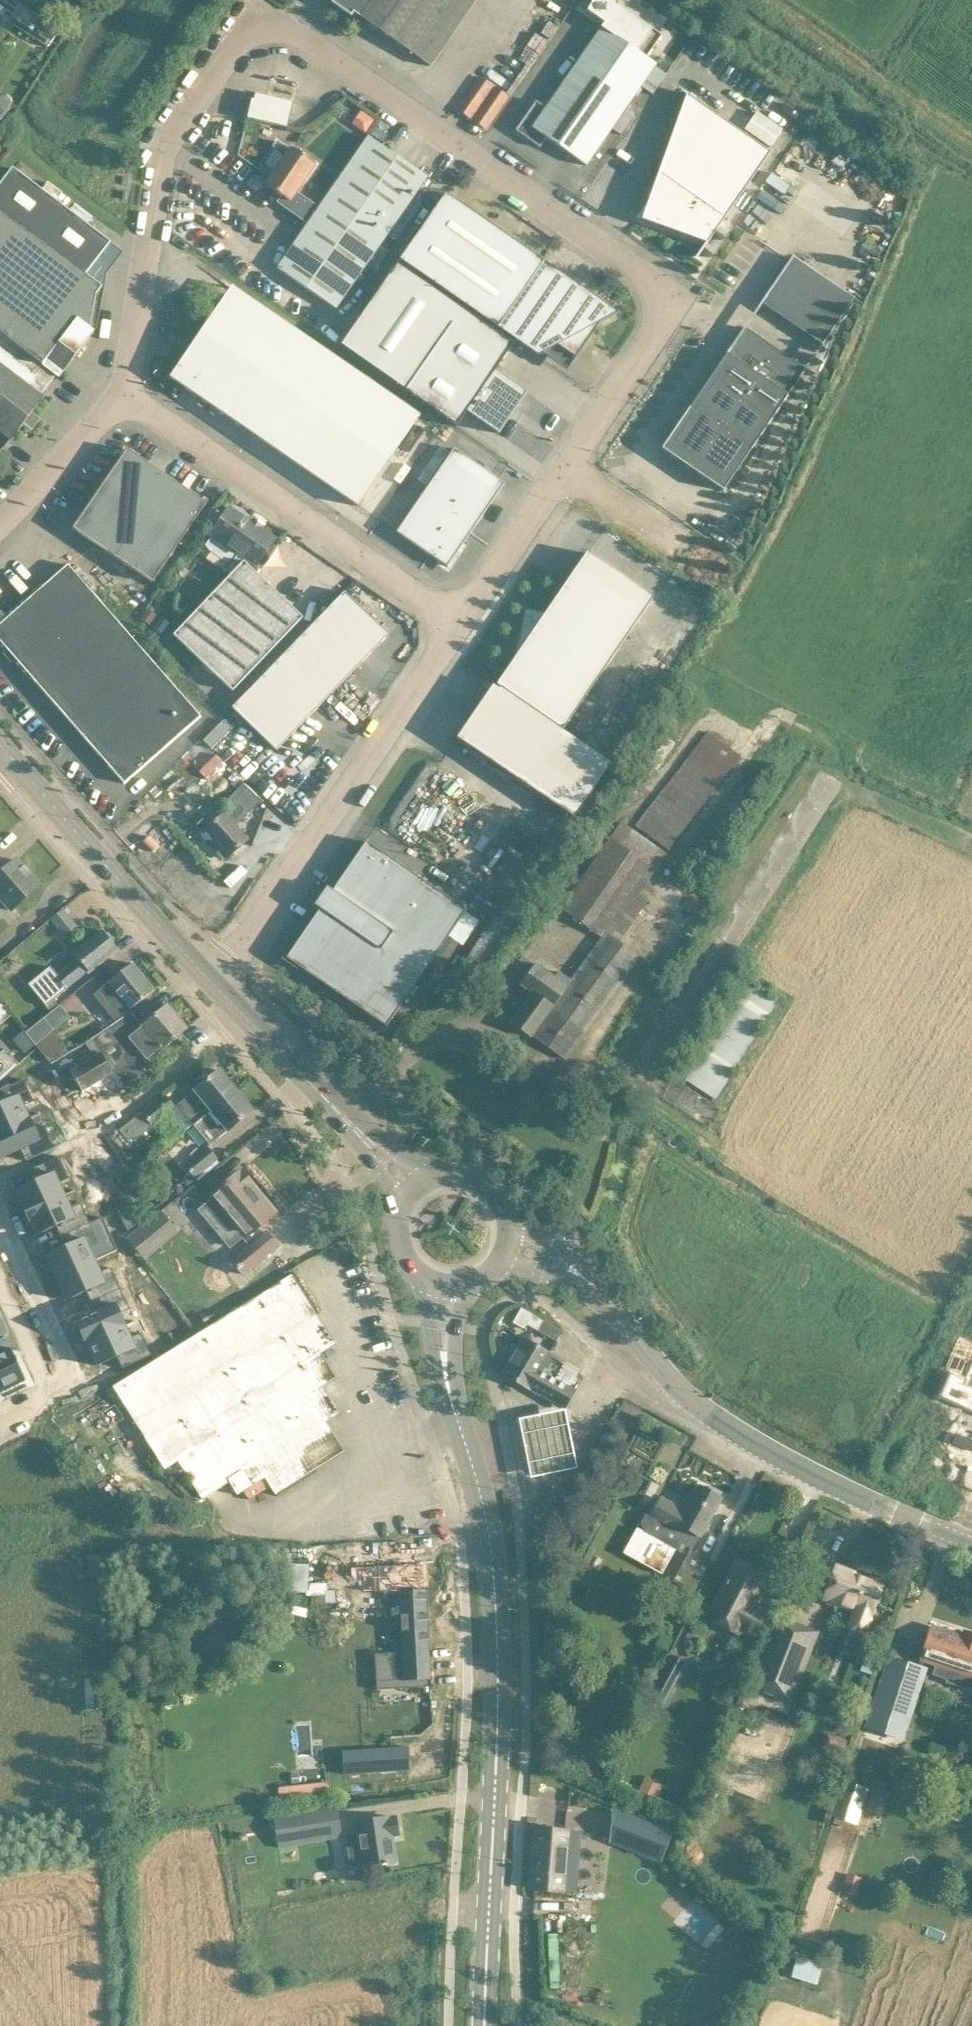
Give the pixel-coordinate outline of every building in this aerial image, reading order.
[(47,48),(59,30),(14,0),(0,0),(0,17),(47,48)] [(334,0),(353,14),(419,59),(459,0),(335,0),(334,0)] [(661,35),(618,5),(619,4),(614,0),(593,0),(587,11),(604,23),(546,108),(536,101),(522,120),(520,125),(520,127),(521,132),(522,134),(525,137),(540,148),(546,138),(586,165),(656,64),(646,58),(661,35)] [(468,70),(444,107),(476,128),(500,91),(468,70)] [(262,75),(259,87),(281,92),(284,80),(262,75)] [(697,255),(698,256),(769,153),(684,93),(686,95),(642,220),(706,243),(697,255)] [(288,128),(294,103),(255,94),(254,99),(251,99),(247,118),(288,128)] [(11,104),(0,96),(0,118),(11,104)] [(353,124),(368,135),(379,121),(363,109),(353,124)] [(266,135),(246,167),(257,174),(276,142),(266,135)] [(336,309),(427,177),(368,136),(319,208),(296,192),(315,164),(292,148),(266,186),(281,196),(282,205),(282,206),(307,224),(277,268),(336,309)] [(42,395),(56,376),(59,378),(94,332),(90,329),(96,295),(102,287),(86,275),(110,243),(13,169),(0,185),(0,431),(11,440),(44,397),(42,395)] [(791,186),(772,173),(771,172),(765,182),(765,183),(785,196),(791,186)] [(399,261),(538,356),(617,313),(445,194),(399,261)] [(125,209),(117,208),(115,220),(123,221),(125,209)] [(793,257),(761,304),(823,346),(855,299),(793,257)] [(397,264),(340,346),(406,392),(462,309),(397,264)] [(420,416),(299,333),(282,322),(232,287),(222,301),(170,377),(358,506),(420,416)] [(462,309),(406,392),(457,427),(467,412),(498,434),(527,393),(496,371),(514,345),(462,309)] [(806,370),(745,328),(662,449),(723,491),(806,370)] [(447,567),(505,483),(454,449),(397,532),(447,567)] [(73,529),(152,583),(206,504),(127,450),(73,529)] [(174,635),(232,691),(303,617),(253,570),(274,539),(230,508),(211,535),(239,553),(227,571),(232,575),(174,635)] [(500,688),(563,731),(654,599),(587,553),(546,613),(527,608),(515,658),(496,685),(500,688)] [(0,624),(0,642),(124,784),(201,716),(121,625),(87,587),(68,565),(0,624)] [(345,592),(232,708),(276,751),(389,635),(345,592)] [(563,731),(500,688),(499,689),(493,685),(456,739),(574,819),(612,764),(563,731)] [(646,786),(694,715),(673,701),(625,772),(646,786)] [(672,845),(740,756),(708,731),(639,821),(672,845)] [(168,760),(151,777),(160,786),(177,769),(168,760)] [(230,809),(206,830),(220,847),(218,849),(226,859),(247,840),(236,827),(261,800),(244,783),(225,803),(230,809)] [(666,855),(662,851),(623,823),(561,908),(601,936),(568,982),(538,960),(520,984),(532,993),(511,1022),(532,1037),(532,1036),(566,1059),(640,957),(618,941),(655,890),(646,883),(666,855)] [(386,1027),(466,910),(366,842),(333,891),(327,887),(314,905),(320,909),(286,958),(386,1027)] [(11,911),(40,886),(17,860),(0,875),(0,898),(11,911)] [(489,907),(464,936),(482,951),(506,923),(489,907)] [(63,909),(52,918),(66,936),(77,927),(63,909)] [(50,967),(28,984),(46,1006),(67,989),(102,962),(117,949),(112,943),(112,939),(108,934),(104,933),(103,931),(87,944),(73,955),(77,960),(57,976),(50,967)] [(96,993),(93,996),(115,1022),(118,1020),(119,1019),(139,1003),(154,990),(132,963),(117,976),(96,993)] [(669,1080),(704,1101),(766,998),(731,977),(669,1080)] [(74,1049),(49,1065),(78,1115),(115,1093),(122,1089),(154,1067),(147,1059),(160,1049),(161,1050),(171,1041),(186,1029),(168,1006),(143,1026),(131,1012),(125,1016),(74,1049)] [(35,1046),(54,1030),(44,1018),(25,1034),(35,1046)] [(19,1064),(5,1049),(0,1053),(0,1081),(19,1064)] [(220,1070),(178,1105),(193,1123),(237,1091),(220,1070)] [(0,1105),(0,1132),(29,1118),(24,1107),(34,1102),(24,1080),(0,1091),(0,1105)] [(237,1091),(193,1123),(211,1145),(214,1143),(253,1111),(237,1091)] [(166,1094),(121,1130),(131,1142),(176,1107),(166,1094)] [(0,1132),(0,1158),(21,1149),(26,1161),(55,1148),(45,1125),(35,1130),(29,1118),(0,1132)] [(219,1159),(210,1148),(208,1145),(183,1166),(194,1179),(219,1159)] [(36,1182),(15,1192),(26,1213),(65,1195),(59,1183),(69,1179),(59,1157),(30,1170),(36,1182)] [(210,1202),(200,1210),(231,1247),(242,1237),(250,1246),(249,1247),(233,1261),(244,1275),(262,1259),(277,1246),(266,1233),(264,1234),(259,1227),(271,1217),(248,1189),(252,1186),(240,1172),(225,1185),(210,1197),(212,1200),(210,1202)] [(113,1213),(128,1206),(110,1179),(100,1184),(113,1213)] [(65,1195),(26,1213),(36,1235),(56,1226),(61,1237),(90,1223),(80,1202),(70,1207),(65,1195)] [(118,1211),(130,1235),(140,1226),(128,1206),(118,1211)] [(130,1235),(127,1237),(140,1254),(145,1260),(180,1232),(161,1210),(140,1226),(130,1235)] [(66,1247),(46,1257),(56,1279),(95,1261),(89,1249),(100,1244),(90,1223),(61,1237),(66,1247)] [(95,1261),(56,1279),(66,1301),(86,1291),(91,1302),(120,1288),(111,1268),(100,1272),(95,1261)] [(114,1387),(165,1469),(179,1461),(202,1499),(230,1482),(237,1495),(265,1478),(277,1497),(318,1471),(315,1466),(329,1457),(335,1435),(326,1421),(331,1400),(323,1386),(328,1364),(319,1350),(323,1329),(315,1315),(319,1313),(293,1271),(278,1281),(280,1283),(114,1387)] [(96,1313),(76,1322),(86,1344),(125,1326),(120,1314),(130,1310),(120,1288),(91,1302),(96,1313)] [(125,1326),(86,1344),(96,1366),(117,1356),(122,1368),(151,1355),(141,1333),(131,1338),(125,1326)] [(0,1340),(0,1393),(26,1380),(5,1337),(0,1340)] [(531,1389),(565,1409),(575,1391),(571,1389),(580,1372),(550,1355),(551,1355),(524,1339),(503,1374),(504,1374),(503,1375),(530,1390),(531,1389)] [(939,1397),(951,1402),(951,1403),(971,1412),(971,1360),(971,1359),(968,1365),(971,1366),(965,1378),(950,1372),(939,1397)] [(562,1412),(515,1422),(528,1481),(575,1471),(562,1412)] [(700,1537),(712,1516),(721,1498),(700,1486),(685,1512),(661,1499),(652,1515),(646,1515),(641,1524),(644,1530),(643,1531),(674,1548),(685,1528),(700,1537)] [(680,1546),(663,1578),(695,1595),(712,1564),(680,1546)] [(274,1563),(273,1583),(273,1591),(307,1593),(307,1603),(360,1602),(359,1589),(327,1590),(327,1583),(307,1584),(308,1565),(274,1563)] [(424,1564),(373,1566),(375,1601),(375,1602),(393,1601),(392,1594),(394,1593),(394,1606),(400,1606),(426,1605),(425,1590),(424,1590),(424,1564)] [(753,1637),(757,1630),(766,1612),(752,1605),(765,1580),(736,1565),(728,1581),(726,1580),(724,1584),(726,1585),(708,1619),(739,1635),(741,1631),(753,1637)] [(822,1600),(852,1611),(847,1625),(850,1632),(861,1637),(868,1634),(873,1620),(872,1616),(883,1586),(854,1575),(855,1573),(836,1565),(822,1600)] [(403,1652),(374,1654),(376,1680),(430,1677),(426,1605),(400,1606),(403,1652)] [(749,1685),(791,1702),(817,1633),(775,1617),(749,1685)] [(938,1663),(932,1675),(947,1679),(946,1683),(965,1688),(967,1688),(969,1688),(971,1686),(971,1682),(971,1634),(970,1634),(968,1639),(932,1627),(922,1658),(938,1663)] [(855,1747),(893,1760),(925,1669),(887,1655),(855,1747)] [(671,1657),(662,1675),(675,1682),(685,1664),(671,1657)] [(827,1732),(821,1749),(841,1755),(846,1740),(827,1732)] [(408,1747),(343,1751),(345,1775),(409,1771),(408,1747)] [(961,1795),(971,1798),(971,1764),(961,1795)] [(844,1780),(833,1818),(857,1825),(868,1787),(844,1780)] [(644,1781),(638,1795),(655,1802),(661,1788),(644,1781)] [(274,1813),(279,1848),(344,1839),(338,1804),(274,1813)] [(671,1833),(613,1811),(611,1841),(660,1860),(671,1833)] [(359,1834),(347,1836),(351,1867),(364,1865),(364,1867),(383,1865),(387,1864),(387,1862),(395,1861),(391,1835),(398,1834),(396,1818),(389,1819),(389,1817),(369,1820),(357,1822),(359,1834)] [(537,1829),(533,1889),(553,1891),(565,1891),(566,1872),(578,1873),(581,1832),(537,1829)] [(673,1908),(682,1886),(663,1878),(654,1900),(673,1908)]
